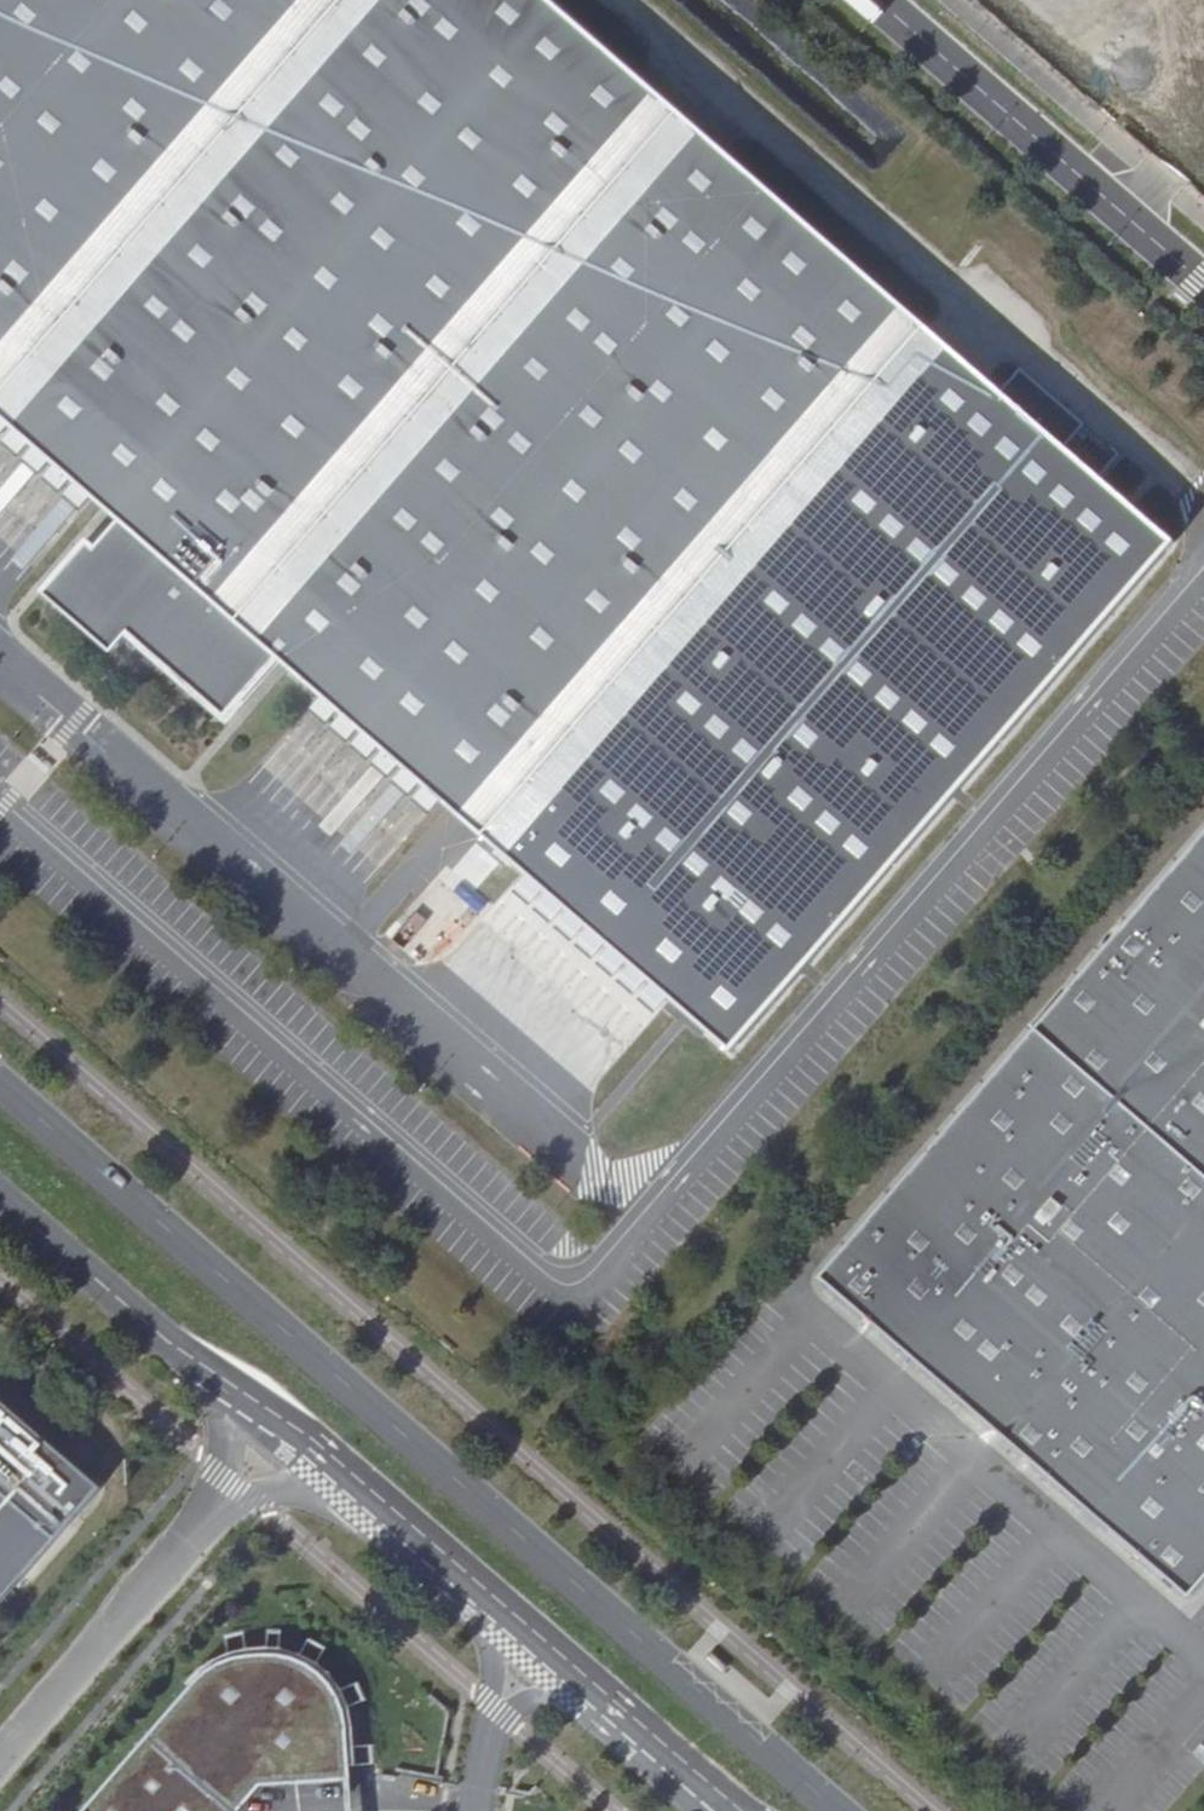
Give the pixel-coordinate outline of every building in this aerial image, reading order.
[(121,523),(96,551),(89,545),(44,597),(112,656),(130,636),(226,718),(276,660),(731,1053),(1177,540),(551,0),(0,0),(0,419),(121,523)] [(817,1278),(1188,1600),(1203,1582),(1203,834),(817,1278)] [(101,1488),(0,1402),(0,1604),(101,1488)] [(350,1780),(346,1723),(338,1694),(323,1673),(297,1660),(264,1655),(232,1662),(204,1676),(87,1810),(239,1810),(259,1788),(350,1780)]
